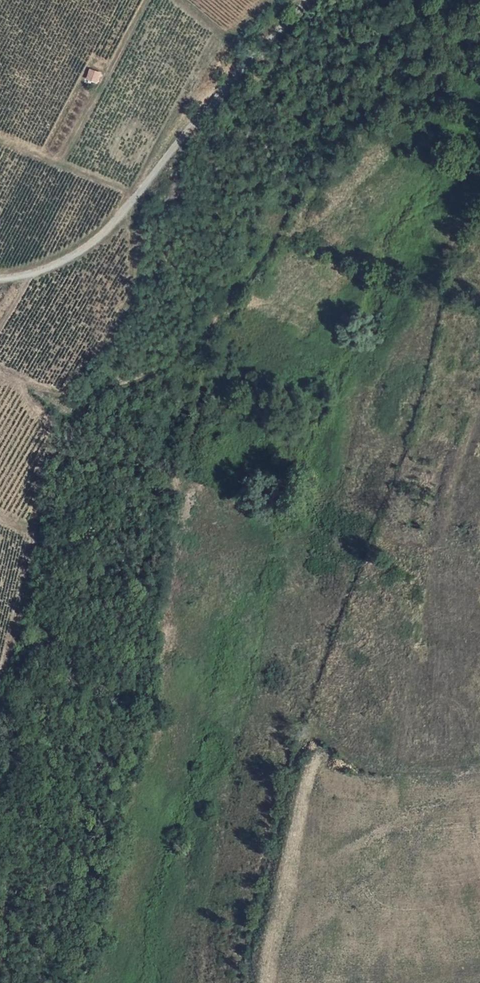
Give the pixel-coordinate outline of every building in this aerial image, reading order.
[(95,79),(99,69),(85,64),(81,75),(95,79)]
